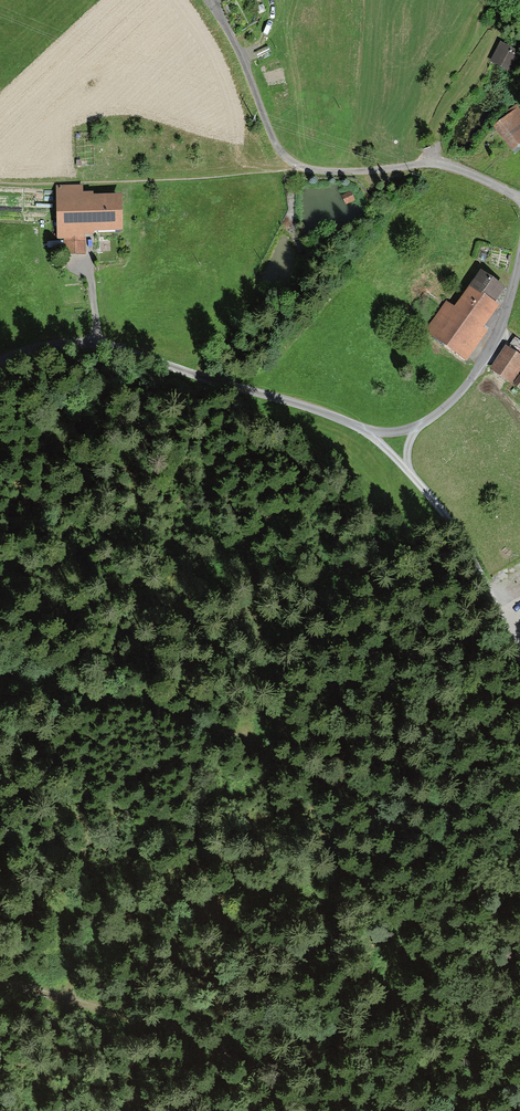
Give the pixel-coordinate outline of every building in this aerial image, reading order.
[(490,63),(514,74),(519,62),(519,53),(500,43),(490,63)] [(510,146),(519,136),(519,115),(515,109),(494,128),(510,146)] [(62,229),(117,228),(117,202),(81,202),(80,187),(61,188),(62,229)] [(65,253),(82,253),(82,237),(65,237),(65,253)] [(469,330),(497,293),(480,281),(456,312),(445,303),(425,329),(463,358),(479,337),(469,330)] [(516,338),(491,369),(519,391),(519,389),(519,374),(516,371),(519,366),(519,341),(516,338)]
